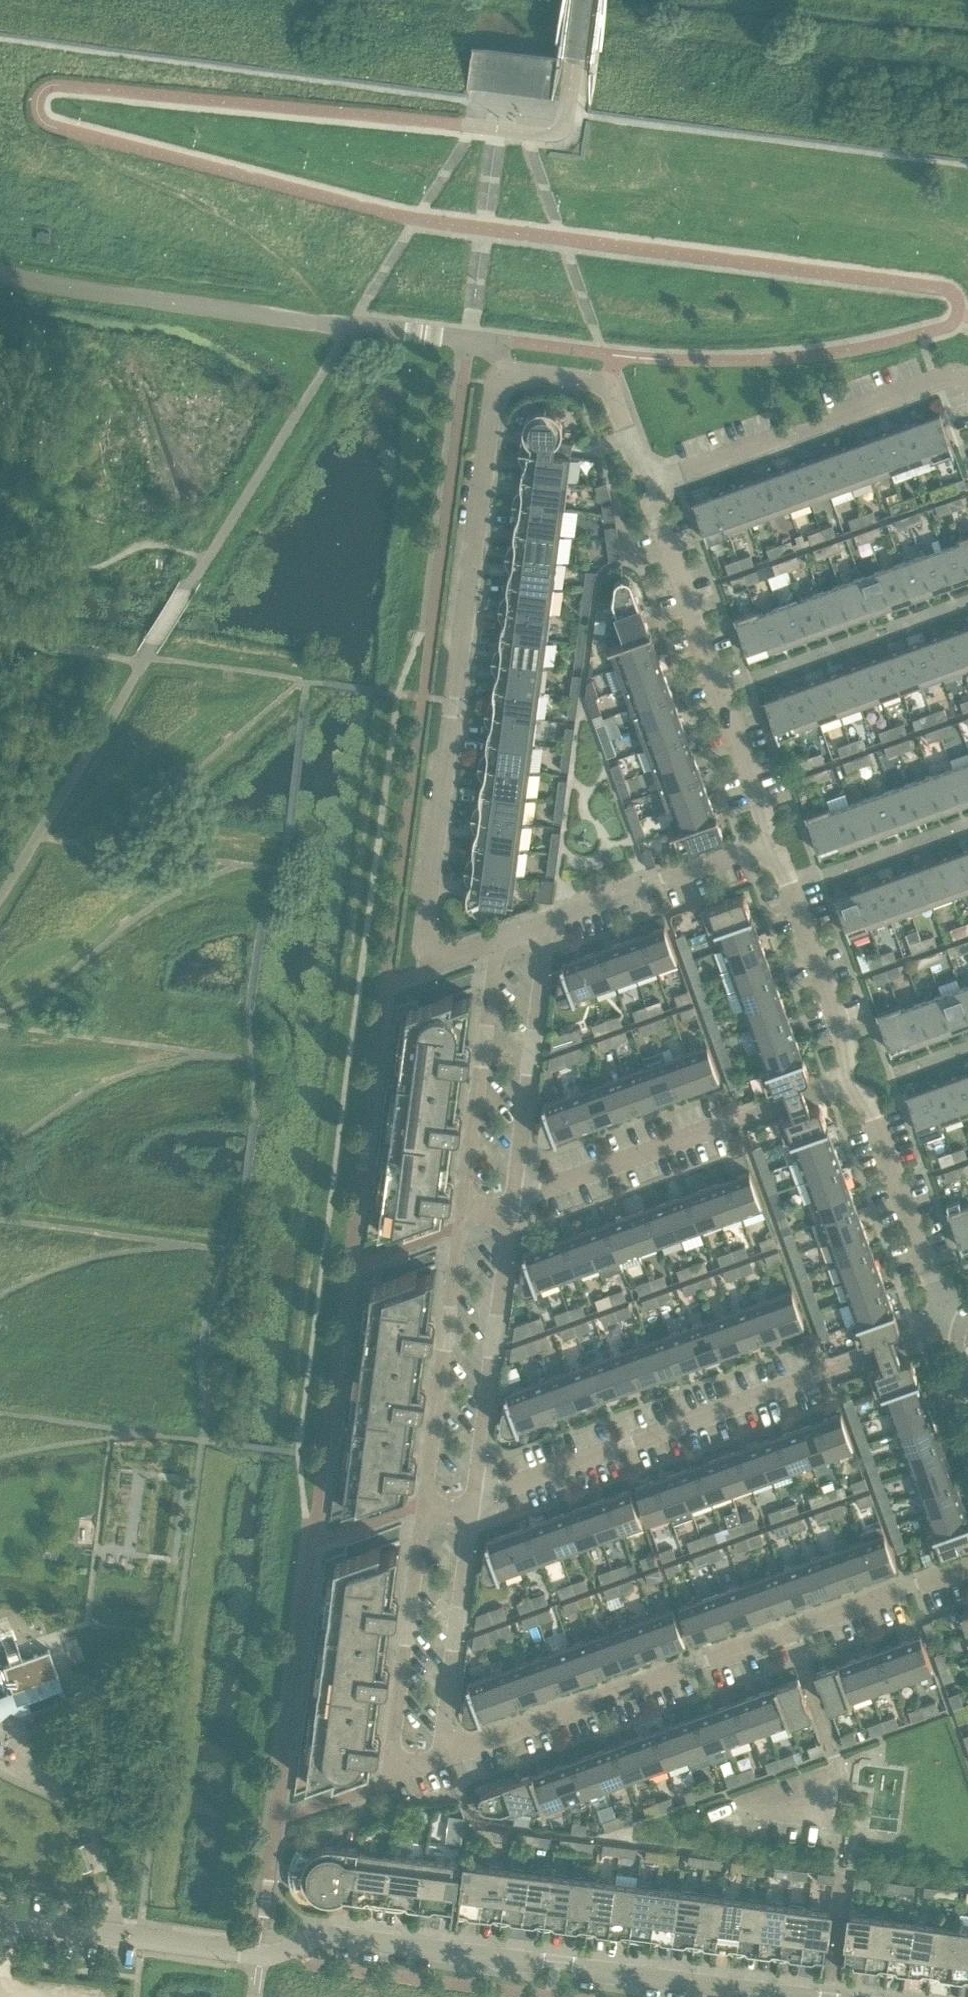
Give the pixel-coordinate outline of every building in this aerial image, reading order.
[(551,410),(547,409),(542,408),(538,409),(534,410),(531,412),(528,415),(526,418),(524,421),(523,425),(523,426),(522,429),(523,433),(524,436),(526,439),(528,442),(531,444),(530,449),(519,448),(519,449),(537,451),(544,452),(550,452),(558,454),(571,455),(573,443),(573,442),(574,441),(559,439),(561,436),(562,432),(563,428),(562,424),(561,421),(560,417),(557,414),(554,412),(551,410)] [(954,452),(940,412),(919,420),(931,455),(930,455),(932,460),(954,452)] [(931,455),(919,420),(898,427),(911,462),(930,456),(931,460),(932,460),(930,455),(931,455)] [(911,462),(898,427),(878,435),(891,470),(911,462)] [(891,470),(878,435),(858,442),(870,477),(891,470)] [(870,477),(858,442),(837,449),(850,484),(870,477)] [(568,481),(571,455),(558,454),(550,452),(544,452),(537,451),(519,449),(530,451),(529,455),(527,455),(526,459),(526,460),(525,462),(523,467),(522,469),(522,471),(521,475),(534,477),(555,480),(568,481)] [(850,484),(837,449),(817,457),(830,492),(850,484)] [(830,492),(817,457),(797,464),(809,499),(830,492)] [(809,499),(797,464),(776,471),(789,506),(809,499)] [(789,506),(776,471),(755,479),(768,514),(789,506)] [(564,508),(568,481),(555,480),(534,477),(521,475),(520,480),(520,482),(521,486),(521,488),(521,489),(521,491),(521,493),(521,497),(524,497),(523,501),(513,500),(512,500),(512,501),(530,503),(551,506),(564,508)] [(768,514),(755,479),(735,486),(748,521),(768,514)] [(958,490),(955,480),(942,485),(945,494),(958,490)] [(611,496),(606,481),(595,485),(600,500),(611,496)] [(945,494),(942,485),(930,489),(933,499),(945,494)] [(748,521),(735,486),(715,493),(727,528),(729,528),(730,532),(729,533),(731,532),(729,528),(748,521)] [(727,528),(715,493),(694,501),(707,537),(708,540),(729,533),(730,532),(729,528),(727,528)] [(917,505),(913,495),(901,499),(905,509),(917,505)] [(964,505),(960,495),(948,500),(951,510),(964,505)] [(905,509),(901,499),(889,504),(893,514),(905,509)] [(951,510),(948,500),(935,505),(939,514),(951,510)] [(561,534),(564,508),(551,506),(530,503),(512,501),(512,502),(523,503),(523,508),(520,507),(519,511),(519,513),(518,516),(516,519),(515,521),(515,523),(514,528),(527,529),(548,532),(561,534)] [(616,519),(614,503),(602,505),(604,520),(616,519)] [(876,519),(873,510),(861,514),(864,524),(876,519)] [(923,520),(919,510),(907,515),(910,525),(923,520)] [(864,524),(861,514),(848,518),(852,528),(864,524)] [(910,525),(907,515),(895,519),(898,529),(910,525)] [(836,534),(832,524),(820,529),(823,538),(836,534)] [(618,540),(617,525),(605,526),(607,542),(618,540)] [(882,535),(878,525),(866,529),(870,539),(882,535)] [(557,560),(561,534),(548,532),(527,529),(514,528),(514,531),(514,533),(514,534),(514,536),(514,538),(514,540),(515,542),(515,545),(514,549),(517,549),(517,554),(506,553),(524,556),(545,558),(557,560)] [(823,538),(820,529),(808,533),(811,543),(823,538)] [(870,539),(866,529),(854,534),(857,544),(870,539)] [(959,535),(960,540),(962,540),(967,557),(967,532),(959,535)] [(959,535),(958,536),(960,540),(941,547),(954,582),(967,577),(967,557),(962,540),(960,540),(959,535)] [(794,549),(791,539),(779,544),(782,553),(794,549)] [(620,556),(618,540),(607,542),(609,560),(618,556),(620,556)] [(841,549),(838,540),(826,544),(829,554),(841,549)] [(782,553),(779,544),(767,548),(770,558),(782,553)] [(829,554),(826,544),(813,548),(817,558),(829,554)] [(954,582),(941,547),(921,554),(934,589),(954,582)] [(554,586),(557,560),(545,558),(524,556),(506,553),(506,554),(516,555),(516,560),(513,560),(513,561),(512,563),(512,565),(511,567),(509,571),(509,572),(508,574),(508,577),(507,580),(520,582),(541,585),(554,586)] [(754,563),(750,554),(738,558),(742,568),(754,563)] [(934,589),(921,554),(901,562),(913,596),(934,589)] [(800,564),(797,555),(784,559),(788,569),(800,564)] [(742,568),(738,558),(725,563),(729,573),(742,568)] [(788,569),(784,559),(772,563),(776,573),(788,569)] [(913,596),(901,562),(880,569),(893,604),(913,596)] [(596,573),(597,571),(587,569),(584,590),(592,591),(593,582),(594,580),(594,577),(595,575),(596,573)] [(759,579),(756,569),(744,573),(747,583),(759,579)] [(893,604),(880,569),(860,576),(873,611),(893,604)] [(747,583),(744,573),(731,578),(734,588),(747,583)] [(873,611),(860,576),(840,583),(852,618),(873,611)] [(650,631),(632,583),(631,581),(630,579),(628,578),(626,577),(623,577),(620,578),(618,579),(616,581),(615,583),(614,585),(613,600),(617,613),(612,614),(610,630),(610,631),(617,628),(622,641),(650,631)] [(550,612),(554,586),(541,585),(520,582),(507,580),(507,585),(507,587),(507,589),(507,590),(507,592),(508,594),(508,596),(508,598),(507,601),(510,602),(509,606),(499,605),(499,606),(517,608),(538,611),(550,612)] [(852,618),(840,583),(819,591),(832,626),(852,618)] [(590,613),(592,591),(584,590),(581,612),(590,613)] [(832,626),(819,591),(799,598),(811,633),(832,626)] [(811,633),(799,598),(778,606),(791,640),(811,633)] [(547,639),(550,612),(538,611),(517,608),(499,606),(509,608),(509,612),(506,612),(506,614),(506,616),(505,617),(504,619),(503,623),(502,626),(501,629),(501,632),(513,634),(534,637),(547,639)] [(791,640),(778,606),(760,612),(758,608),(759,612),(758,613),(770,648),(791,640)] [(759,612),(758,608),(735,616),(749,655),(770,648),(758,613),(759,612)] [(585,643),(588,622),(579,621),(577,642),(585,643)] [(949,632),(962,667),(967,665),(967,626),(949,632)] [(657,651),(650,631),(622,641),(617,628),(610,631),(610,630),(605,632),(617,666),(657,651)] [(544,665),(547,639),(534,637),(513,634),(501,632),(500,635),(500,639),(500,641),(500,643),(501,645),(501,646),(501,648),(501,652),(501,654),(503,654),(503,659),(492,657),(492,658),(510,660),(531,663),(544,665)] [(962,667),(949,632),(928,640),(941,675),(962,667)] [(941,675),(928,640),(908,647),(920,682),(941,675)] [(583,665),(585,643),(577,642),(574,664),(583,665)] [(920,682),(908,647),(887,655),(900,689),(920,682)] [(664,672),(657,651),(617,666),(624,686),(664,672)] [(900,689),(887,655),(867,662),(880,697),(900,689)] [(540,691),(544,665),(531,663),(510,660),(492,658),(492,659),(502,660),(502,665),(499,664),(499,666),(498,670),(498,671),(496,676),(495,677),(495,679),(494,682),(494,685),(507,686),(527,689),(540,691)] [(880,697),(867,662),(847,669),(859,704),(880,697)] [(859,704),(847,669),(826,677),(839,711),(859,704)] [(671,692),(664,672),(624,686),(631,707),(671,692)] [(579,696),(581,674),(573,673),(570,695),(579,696)] [(839,711),(826,677),(806,684),(819,719),(839,711)] [(598,696),(593,679),(587,681),(585,696),(587,699),(596,696),(596,697),(598,696)] [(819,719),(806,684),(786,691),(799,726),(800,725),(801,730),(800,730),(802,730),(800,725),(819,719)] [(537,717),(540,691),(527,689),(507,686),(494,685),(493,688),(493,691),(493,693),(494,699),(494,701),(494,702),(494,706),(497,706),(496,711),(486,710),(485,710),(503,713),(524,715),(537,717)] [(799,726),(786,691),(765,699),(779,738),(800,730),(801,730),(800,725),(799,726)] [(679,713),(671,692),(631,707),(639,727),(679,713)] [(576,717),(579,696),(570,695),(567,716),(576,717)] [(601,712),(596,697),(596,696),(587,699),(592,716),(601,712)] [(947,717),(943,707),(931,712),(935,721),(947,717)] [(533,743),(537,717),(524,715),(503,713),(485,710),(485,711),(496,712),(495,717),(492,717),(492,718),(492,720),(491,722),(491,724),(489,728),(488,729),(488,731),(488,732),(487,737),(500,739),(521,742),(533,743)] [(935,721),(931,712),(919,716),(922,726),(935,721)] [(686,733),(679,713),(639,727),(646,747),(686,733)] [(610,737),(605,721),(596,725),(601,740),(610,737)] [(906,732),(903,722),(890,726),(894,736),(906,732)] [(952,733),(949,723),(937,727),(940,737),(952,733)] [(572,748),(575,727),(566,726),(563,747),(572,748)] [(894,736),(890,726),(878,731),(882,741),(894,736)] [(940,737),(937,727),(925,732),(928,741),(940,737)] [(693,753),(686,733),(646,747),(653,768),(693,753)] [(530,769),(533,743),(521,742),(500,739),(487,737),(486,742),(486,744),(486,746),(487,747),(487,749),(487,758),(490,759),(489,763),(478,762),(478,763),(496,765),(517,768),(530,769)] [(616,753),(610,737),(601,740),(607,756),(616,753)] [(866,746),(862,737),(850,741),(853,751),(866,746)] [(912,747),(908,737),(896,742),(900,752),(912,747)] [(853,751),(850,741),(838,745),(841,755),(853,751)] [(900,752),(896,742),(884,746),(887,756),(900,752)] [(569,770),(572,748),(563,747),(560,769),(569,770)] [(825,761),(821,751),(809,756),(813,765),(825,761)] [(871,762),(868,752),(855,756),(859,766),(871,762)] [(701,774),(693,753),(653,768),(660,788),(701,774)] [(813,765),(809,756),(796,760),(800,770),(813,765)] [(859,766),(855,756),(843,761),(847,771),(859,766)] [(951,767),(964,801),(967,800),(967,760),(951,767)] [(625,778),(619,762),(610,765),(616,781),(625,778)] [(526,796),(530,769),(517,768),(496,765),(478,763),(489,765),(488,769),(486,769),(485,773),(485,774),(484,776),(482,781),(481,783),(480,786),(480,790),(493,791),(514,794),(526,796)] [(831,776),(827,767),(815,771),(818,781),(831,776)] [(964,801),(951,767),(931,774),(943,809),(964,801)] [(818,781),(815,771),(802,776),(805,786),(818,781)] [(708,794),(701,774),(660,788),(668,808),(708,794)] [(943,809),(931,774),(910,781),(923,816),(943,809)] [(565,801),(568,779),(559,778),(556,799),(565,801)] [(631,794),(625,778),(616,781),(622,797),(631,794)] [(923,816),(910,781),(890,788),(903,823),(923,816)] [(903,823),(890,788),(870,796),(882,831),(903,823)] [(523,822),(526,796),(514,794),(493,791),(480,790),(479,794),(479,796),(480,798),(480,800),(480,802),(481,805),(481,807),(480,810),(483,811),(482,816),(472,815),(472,814),(471,815),(490,817),(510,820),(523,822)] [(671,830),(715,814),(708,794),(668,808),(675,828),(671,830)] [(882,831),(870,796),(849,803),(862,838),(882,831)] [(562,822),(565,801),(556,799),(553,821),(562,822)] [(640,818),(634,803),(625,806),(631,822),(640,818)] [(862,838),(849,803),(831,810),(829,805),(827,806),(829,806),(830,810),(829,810),(842,845),(862,838)] [(827,806),(806,814),(820,853),(842,845),(829,810),(830,810),(829,806),(827,806)] [(723,835),(715,814),(671,830),(679,851),(723,835)] [(520,848),(523,822),(510,820),(490,817),(471,815),(471,816),(482,817),(481,822),(479,821),(478,823),(478,825),(478,827),(477,828),(475,834),(474,835),(474,837),(473,839),(473,842),(486,844),(507,846),(520,848)] [(645,834),(640,818),(631,822),(636,837),(645,834)] [(558,853),(561,832),(552,830),(549,852),(558,853)] [(516,874),(520,848),(507,846),(486,844),(473,842),(473,845),(473,848),(473,852),(473,854),(473,856),(474,858),(474,859),(473,863),(476,863),(476,868),(464,867),(482,870),(503,872),(516,874)] [(656,864),(650,848),(641,851),(647,867),(656,864)] [(959,852),(967,878),(967,849),(959,852)] [(555,875),(558,853),(549,852),(547,873),(555,875)] [(959,852),(938,859),(951,894),(967,888),(967,878),(959,852)] [(951,894),(938,859),(918,867),(931,902),(951,894)] [(513,900),(516,874),(503,872),(482,870),(464,867),(464,868),(475,869),(475,874),(472,874),(472,875),(471,879),(470,882),(468,886),(467,890),(467,894),(467,899),(468,903),(478,898),(482,897),(500,899),(514,901),(514,900),(513,900)] [(931,902),(918,867),(898,874),(910,909),(931,902)] [(910,909),(898,874),(877,881),(890,916),(910,909)] [(552,901),(555,879),(542,878),(541,884),(539,884),(537,899),(552,901)] [(890,916),(877,881),(857,889),(870,923),(871,923),(873,928),(871,928),(873,928),(871,923),(890,916)] [(870,923),(857,889),(836,896),(850,936),(871,928),(873,928),(871,923),(870,923)] [(751,914),(745,898),(745,897),(744,896),(742,895),(740,895),(739,895),(701,908),(709,931),(717,928),(716,927),(751,914)] [(758,934),(751,914),(716,927),(717,928),(709,931),(716,928),(723,947),(758,934)] [(965,934),(961,924),(949,928),(953,938),(965,934)] [(677,960),(665,925),(644,933),(656,968),(677,960)] [(656,968),(644,933),(623,940),(636,975),(656,968)] [(692,953),(685,933),(676,936),(683,956),(692,953)] [(766,955),(758,934),(723,947),(731,967),(766,955)] [(937,944),(933,934),(921,938),(925,948),(937,944)] [(925,948),(921,938),(909,943),(912,953),(925,948)] [(636,975),(623,940),(603,948),(615,982),(636,975)] [(967,940),(955,944),(959,954),(967,950),(967,944),(967,940)] [(615,982),(603,948),(583,955),(595,990),(615,982)] [(896,959),(893,949),(880,953),(884,963),(896,959)] [(942,959),(939,950),(926,954),(929,964),(942,959)] [(697,969),(692,953),(683,956),(689,972),(697,969)] [(884,963),(880,953),(867,958),(871,968),(884,963)] [(929,964),(926,954),(914,958),(918,968),(929,964)] [(595,990),(583,955),(561,963),(565,973),(562,973),(561,974),(560,975),(559,976),(559,977),(558,978),(557,989),(557,992),(558,995),(560,997),(562,999),(565,1000),(568,999),(595,990)] [(738,988),(773,975),(766,955),(731,967),(731,968),(721,971),(728,991),(738,988)] [(902,974),(898,964),(886,969),(890,978),(902,974)] [(703,985),(697,969),(689,972),(695,988),(703,985)] [(890,978),(886,969),(873,973),(876,983),(890,978)] [(780,995),(773,975),(738,988),(745,1008),(780,995)] [(709,1001),(703,985),(695,988),(700,1004),(709,1001)] [(961,986),(941,993),(953,1028),(967,1023),(967,1005),(961,986)] [(691,999),(688,989),(675,994),(678,1004),(691,999)] [(456,1107),(462,1060),(464,1060),(466,1060),(467,1060),(469,1059),(470,1058),(471,1056),(473,1040),(467,1039),(465,1039),(471,995),(450,1002),(451,993),(418,1005),(419,997),(397,1005),(366,1240),(442,1213),(445,1197),(447,1197),(448,1197),(450,1196),(451,1195),(452,1194),(453,1192),(455,1176),(447,1175),(453,1128),(455,1129),(457,1129),(459,1128),(460,1127),(461,1126),(462,1124),(464,1108),(458,1107),(456,1107)] [(953,1028),(941,993),(921,1001),(933,1036),(953,1028)] [(788,1016),(780,995),(745,1008),(753,1029),(788,1016)] [(664,1009),(660,1000),(646,1004),(650,1014),(664,1009)] [(715,1017),(709,1001),(700,1004),(706,1020),(715,1017)] [(933,1036),(921,1001),(902,1008),(900,1003),(901,1008),(900,1008),(913,1043),(933,1036)] [(901,1008),(900,1003),(877,1011),(891,1051),(913,1043),(900,1008),(901,1008)] [(650,1014),(646,1004),(633,1009),(636,1019),(650,1014)] [(697,1015),(694,1005),(680,1010),(684,1020),(697,1015)] [(623,1024),(619,1014),(606,1019),(609,1029),(623,1024)] [(669,1025),(666,1015),(652,1020),(655,1030),(669,1025)] [(795,1036),(788,1016),(753,1029),(760,1049),(795,1036)] [(721,1033),(715,1017),(706,1020),(712,1036),(721,1033)] [(609,1029),(606,1019),(592,1024),(595,1034),(609,1029)] [(655,1030),(652,1020),(638,1025),(642,1035),(655,1030)] [(582,1039),(578,1027),(552,1036),(551,1050),(582,1039)] [(628,1039),(625,1030),(611,1035),(615,1044),(628,1039)] [(726,1049),(721,1033),(712,1036),(718,1052),(726,1049)] [(615,1044),(611,1035),(597,1040),(601,1049),(615,1044)] [(802,1057),(795,1036),(760,1049),(767,1068),(759,1071),(767,1068),(767,1069),(802,1057)] [(589,1056),(584,1044),(572,1049),(576,1061),(589,1056)] [(720,1079),(708,1044),(686,1051),(699,1086),(720,1079)] [(576,1061),(572,1049),(560,1053),(565,1065),(576,1061)] [(732,1065),(726,1049),(718,1052),(724,1068),(732,1065)] [(699,1086),(686,1051),(666,1059),(678,1094),(699,1086)] [(565,1065),(560,1053),(550,1057),(548,1071),(565,1065)] [(809,1075),(808,1073),(802,1057),(767,1069),(767,1068),(759,1071),(767,1093),(784,1087),(789,1101),(806,1094),(801,1081),(805,1080),(807,1079),(808,1078),(808,1076),(809,1075)] [(678,1094),(666,1059),(646,1066),(658,1101),(678,1094)] [(739,1084),(732,1065),(724,1068),(731,1088),(739,1084)] [(658,1101),(646,1066),(625,1073),(638,1108),(658,1101)] [(949,1079),(961,1114),(967,1111),(967,1072),(949,1079)] [(638,1108),(625,1073),(605,1081),(617,1116),(638,1108)] [(949,1079),(928,1086),(941,1121),(942,1121),(944,1125),(942,1121),(961,1114),(949,1079)] [(617,1116),(605,1081),(585,1088),(597,1123),(617,1116)] [(941,1121),(928,1086),(907,1094),(921,1133),(944,1125),(942,1121),(941,1121)] [(597,1123),(585,1088),(564,1095),(577,1130),(597,1123)] [(827,1126),(822,1110),(821,1108),(819,1107),(818,1106),(816,1106),(814,1106),(811,1107),(807,1098),(806,1094),(789,1101),(790,1104),(793,1114),(777,1120),(785,1142),(793,1139),(792,1138),(827,1126)] [(577,1130),(564,1095),(543,1103),(547,1113),(543,1115),(542,1115),(541,1116),(540,1117),(540,1119),(538,1131),(539,1134),(540,1136),(542,1138),(545,1140),(547,1140),(550,1140),(577,1130)] [(835,1146),(827,1126),(792,1138),(793,1139),(785,1142),(793,1140),(799,1159),(835,1146)] [(768,1164),(761,1144),(752,1147),(759,1167),(768,1164)] [(842,1166),(835,1146),(799,1159),(807,1179),(842,1166)] [(967,1156),(964,1146),(952,1151),(955,1161),(967,1156)] [(955,1161),(952,1151),(939,1155),(942,1165),(955,1161)] [(957,1166),(961,1176),(967,1173),(967,1162),(957,1166)] [(774,1181),(768,1164),(759,1167),(766,1184),(774,1181)] [(849,1187),(842,1166),(807,1179),(814,1199),(849,1187)] [(961,1176),(957,1166),(944,1171),(948,1181),(961,1176)] [(762,1205),(750,1170),(728,1178),(741,1213),(762,1205)] [(741,1213),(728,1178),(708,1185),(721,1220),(741,1213)] [(780,1198),(774,1181),(766,1184),(772,1201),(780,1198)] [(721,1220),(708,1185),(688,1193),(700,1228),(721,1220)] [(857,1207),(849,1187),(814,1199),(822,1220),(857,1207)] [(700,1228),(688,1193),(667,1200),(680,1235),(700,1228)] [(786,1215),(780,1198),(772,1201),(778,1218),(786,1215)] [(680,1235),(667,1200),(647,1207),(660,1242),(680,1235)] [(948,1209),(962,1248),(967,1246),(967,1202),(948,1209)] [(660,1242),(647,1207),(627,1215),(639,1250),(660,1242)] [(829,1240),(864,1228),(857,1207),(822,1220),(812,1223),(819,1244),(829,1240)] [(642,1256),(639,1250),(627,1215),(606,1222),(619,1257),(621,1264),(622,1263),(626,1266),(639,1261),(641,1256),(642,1256)] [(792,1232),(786,1215),(778,1218),(784,1235),(792,1232)] [(619,1257),(606,1222),(586,1229),(598,1264),(619,1257)] [(871,1248),(864,1228),(829,1240),(836,1261),(871,1248)] [(598,1264),(586,1229),(565,1237),(578,1272),(598,1264)] [(798,1249),(792,1232),(784,1235),(790,1252),(798,1249)] [(776,1244),(773,1235),(759,1239),(763,1249),(776,1244)] [(578,1272),(565,1237),(545,1244),(557,1279),(578,1272)] [(557,1279),(545,1244),(524,1252),(527,1262),(523,1263),(522,1264),(521,1265),(521,1266),(520,1267),(519,1279),(519,1282),(520,1284),(522,1287),(524,1288),(527,1289),(530,1289),(557,1279)] [(748,1254),(745,1245),(731,1250),(735,1259),(748,1254)] [(879,1268),(871,1248),(836,1261),(844,1281),(879,1268)] [(805,1266),(798,1249),(790,1252),(796,1269),(805,1266)] [(735,1259),(731,1250),(718,1254),(721,1264),(735,1259)] [(782,1260),(778,1250),(765,1255),(769,1265),(782,1260)] [(708,1269),(704,1259),(690,1264),(694,1274),(708,1269)] [(754,1270),(750,1260),(737,1265),(740,1275),(754,1270)] [(694,1274),(690,1264),(677,1269),(680,1279),(694,1274)] [(740,1275),(737,1265),(723,1270),(727,1280),(740,1275)] [(811,1283),(805,1266),(796,1269),(802,1286),(811,1283)] [(851,1301),(886,1289),(879,1268),(844,1281),(851,1301)] [(420,1383),(426,1336),(428,1336),(430,1336),(432,1336),(433,1335),(434,1334),(434,1332),(436,1316),(431,1315),(429,1315),(435,1270),(414,1278),(415,1269),(382,1281),(383,1273),(361,1281),(330,1516),(406,1489),(409,1473),(411,1473),(412,1473),(414,1472),(415,1471),(416,1470),(417,1468),(419,1452),(413,1452),(411,1451),(417,1404),(419,1405),(421,1405),(423,1404),(424,1403),(425,1402),(426,1400),(428,1384),(422,1383),(420,1383)] [(667,1284),(664,1274),(650,1279),(653,1289),(667,1284)] [(713,1285),(710,1275),(696,1280),(700,1290),(713,1285)] [(653,1289),(650,1279),(636,1284),(640,1294),(653,1289)] [(700,1290),(696,1280),(682,1285),(686,1294),(700,1290)] [(817,1300),(811,1283),(802,1286),(808,1303),(817,1300)] [(626,1298),(623,1289),(609,1294),(612,1303),(626,1298)] [(673,1299),(669,1289),(655,1294),(659,1304),(673,1299)] [(805,1324),(792,1289),(771,1297),(784,1332),(805,1324)] [(893,1309),(886,1289),(851,1301),(858,1320),(850,1323),(858,1320),(858,1321),(893,1309)] [(612,1303),(609,1294),(595,1298),(599,1308),(612,1303)] [(659,1304),(655,1294),(642,1299),(645,1309),(659,1304)] [(784,1332),(771,1297),(751,1304),(763,1339),(784,1332)] [(823,1317),(817,1300),(808,1303),(814,1320),(823,1317)] [(585,1313),(582,1303),(568,1308),(571,1318),(585,1313)] [(632,1314),(628,1304),(614,1309),(618,1319),(632,1314)] [(763,1339),(751,1304),(730,1311),(743,1346),(763,1339)] [(571,1318),(568,1308),(554,1313),(558,1323),(571,1318)] [(618,1319),(614,1309),(601,1314),(604,1324),(618,1319)] [(899,1327),(899,1325),(893,1309),(858,1321),(858,1320),(850,1323),(858,1345),(875,1340),(877,1346),(880,1353),(897,1346),(892,1333),(896,1332),(897,1331),(899,1330),(899,1328),(899,1327)] [(743,1346),(730,1311),(710,1319),(723,1354),(743,1346)] [(545,1328),(540,1316),(515,1325),(513,1339),(545,1328)] [(830,1337),(823,1317),(814,1320),(822,1340),(830,1337)] [(591,1329),(587,1319),(574,1324),(577,1334),(591,1329)] [(723,1354),(710,1319),(690,1326),(702,1361),(723,1354)] [(577,1334),(574,1324),(560,1329),(563,1339),(577,1334)] [(702,1361),(690,1326),(669,1333),(682,1368),(702,1361)] [(551,1346),(547,1333),(534,1338),(538,1350),(551,1346)] [(682,1368),(669,1333),(649,1341),(662,1375),(682,1368)] [(538,1350),(534,1338),(523,1342),(527,1354),(538,1350)] [(662,1375),(649,1341),(629,1348),(641,1383),(662,1375)] [(527,1354),(523,1342),(512,1346),(510,1360),(527,1354)] [(883,1390),(918,1378),(912,1362),(911,1360),(910,1359),(909,1358),(907,1358),(905,1358),(901,1360),(899,1353),(897,1346),(880,1353),(882,1359),(884,1366),(868,1372),(876,1394),(883,1392),(883,1390)] [(641,1383),(629,1348),(608,1355),(620,1390),(641,1383)] [(620,1390),(608,1355),(588,1363),(600,1398),(620,1390)] [(600,1398),(588,1363),(567,1370),(580,1405),(600,1398)] [(580,1405),(567,1370),(547,1377),(559,1412),(580,1405)] [(559,1412),(547,1377),(527,1385),(539,1420),(559,1412)] [(925,1398),(918,1378),(883,1390),(883,1392),(890,1411),(925,1398)] [(539,1420),(527,1385),(505,1392),(509,1402),(506,1403),(505,1404),(504,1405),(503,1406),(502,1407),(502,1408),(501,1420),(501,1423),(502,1425),(504,1428),(507,1429),(510,1430),(512,1429),(539,1420)] [(850,1419),(859,1416),(852,1396),(843,1400),(850,1419)] [(933,1418),(925,1398),(890,1411),(897,1431),(933,1418)] [(854,1447),(841,1412),(820,1420),(832,1455),(854,1447)] [(865,1432),(859,1416),(850,1419),(856,1435),(865,1432)] [(940,1439),(937,1430),(933,1418),(897,1431),(905,1452),(940,1439)] [(832,1455),(820,1420),(800,1427),(812,1462),(832,1455)] [(812,1462),(800,1427),(779,1434),(792,1469),(812,1462)] [(870,1448),(865,1432),(856,1435),(862,1451),(870,1448)] [(792,1469),(779,1434),(759,1442),(771,1477),(792,1469)] [(948,1459),(940,1439),(905,1452),(912,1472),(948,1459)] [(771,1477),(759,1442),(739,1449),(751,1484),(771,1477)] [(876,1464),(870,1448),(862,1451),(868,1467),(876,1464)] [(751,1484),(739,1449),(718,1456),(731,1491),(751,1484)] [(731,1491),(718,1456),(698,1464),(711,1499),(731,1491)] [(955,1480),(948,1459),(912,1472),(920,1492),(955,1480)] [(711,1499),(698,1464),(678,1471),(690,1506),(711,1499)] [(882,1480),(876,1464),(868,1467),(873,1483),(882,1480)] [(690,1506),(678,1471),(657,1478),(670,1513),(690,1506)] [(868,1486),(864,1477),(851,1482),(854,1491),(868,1486)] [(670,1513),(657,1478),(636,1486),(649,1521),(670,1513)] [(888,1496),(882,1480),(873,1483),(879,1499),(888,1496)] [(962,1500),(955,1480),(920,1492),(927,1513),(962,1500)] [(840,1497),(836,1487),(823,1492),(826,1501),(840,1497)] [(643,1523),(630,1488),(609,1496),(622,1531),(643,1523)] [(826,1501),(823,1492),(809,1497),(812,1506),(826,1501)] [(873,1502),(870,1492),(856,1497),(860,1507),(873,1502)] [(622,1531),(609,1496),(589,1503),(601,1538),(622,1531)] [(893,1512),(888,1496),(879,1499),(885,1515),(893,1512)] [(962,1500),(927,1513),(934,1532),(934,1533),(967,1521),(967,1516),(962,1500)] [(799,1511),(796,1501),(782,1506),(786,1516),(799,1511)] [(845,1512),(842,1502),(828,1507),(832,1517),(845,1512)] [(601,1538),(589,1503),(568,1510),(581,1545),(601,1538)] [(786,1516),(782,1506),(768,1511),(772,1521),(786,1516)] [(832,1517),(828,1507),(815,1512),(818,1522),(832,1517)] [(581,1545),(568,1510),(548,1518),(560,1552),(581,1545)] [(899,1528),(893,1512),(885,1515),(891,1531),(899,1528)] [(759,1526),(755,1516),(742,1521),(745,1531),(759,1526)] [(805,1527),(801,1517),(788,1522),(791,1532),(805,1527)] [(560,1552),(548,1518),(528,1525),(540,1560),(560,1552)] [(745,1531),(742,1521),(728,1526),(731,1536),(745,1531)] [(934,1533),(934,1532),(926,1534),(934,1557),(967,1544),(967,1521),(934,1533)] [(791,1532),(788,1522),(774,1527),(777,1537),(791,1532)] [(875,1574),(897,1567),(881,1524),(860,1532),(863,1539),(875,1574)] [(540,1560),(528,1525),(507,1532),(520,1567),(540,1560)] [(906,1548),(899,1528),(891,1531),(898,1551),(906,1548)] [(718,1540),(715,1531),(701,1536),(704,1545),(718,1540)] [(764,1541),(761,1531),(747,1536),(751,1546),(764,1541)] [(520,1567),(507,1532),(486,1540),(490,1550),(487,1551),(486,1551),(485,1552),(484,1553),(483,1554),(481,1567),(481,1569),(482,1572),(483,1574),(485,1576),(488,1577),(490,1577),(493,1576),(520,1567)] [(704,1545),(701,1536),(687,1540),(691,1550),(704,1545)] [(751,1546),(747,1536),(733,1541),(737,1551),(751,1546)] [(875,1574),(863,1539),(843,1547),(855,1582),(875,1574)] [(384,1659),(390,1612),(393,1613),(394,1613),(396,1612),(397,1611),(398,1609),(399,1608),(401,1592),(395,1591),(393,1591),(399,1546),(378,1554),(379,1546),(346,1558),(347,1549),(325,1557),(294,1793),(370,1765),(372,1749),(375,1749),(377,1749),(378,1748),(379,1747),(380,1746),(381,1745),(383,1729),(377,1728),(375,1727),(381,1681),(383,1681),(385,1681),(387,1680),(388,1679),(389,1678),(390,1676),(392,1660),(386,1660),(384,1659)] [(676,1555),(673,1546),(659,1551),(663,1560),(676,1555)] [(724,1556),(720,1546),(706,1551),(710,1561),(724,1556)] [(855,1582),(843,1547),(822,1554),(835,1589),(855,1582)] [(710,1561),(706,1551),(693,1556),(696,1566),(710,1561)] [(657,1562),(654,1553),(640,1557),(644,1567),(657,1562)] [(835,1589),(822,1554),(802,1561),(815,1596),(835,1589)] [(682,1571),(678,1561),(665,1566),(668,1576),(682,1571)] [(815,1596),(802,1561),(782,1569),(794,1603),(815,1596)] [(629,1572),(626,1562),(612,1567),(615,1577),(629,1572)] [(615,1577),(612,1567),(598,1572),(602,1582),(615,1577)] [(663,1578),(659,1568),(646,1573),(649,1583),(663,1578)] [(794,1603),(782,1569),(761,1576),(774,1611),(794,1603)] [(774,1611),(761,1576),(741,1583),(754,1618),(774,1611)] [(588,1586),(585,1577),(571,1582),(574,1591),(588,1586)] [(635,1588),(631,1578),(618,1583),(621,1593),(635,1588)] [(574,1591),(571,1582),(557,1586),(561,1596),(574,1591)] [(621,1593),(618,1583),(604,1588),(607,1598),(621,1593)] [(754,1618),(741,1583),(721,1591),(733,1625),(754,1618)] [(548,1601),(544,1591),(530,1596),(533,1606),(548,1601)] [(733,1625),(721,1591),(700,1598),(713,1633),(733,1625)] [(594,1603),(590,1593),(577,1598),(580,1608),(594,1603)] [(533,1606),(530,1596),(517,1601),(520,1611),(533,1606)] [(580,1608),(577,1598),(563,1603),(566,1613),(580,1608)] [(713,1633),(700,1598),(679,1605),(692,1640),(713,1633)] [(507,1616),(502,1604),(477,1614),(475,1628),(507,1616)] [(553,1617),(549,1608),(536,1613),(539,1622),(553,1617)] [(686,1642),(673,1608),(652,1615),(665,1650),(686,1642)] [(959,1614),(967,1636),(967,1635),(967,1610),(959,1614)] [(539,1622),(536,1613),(522,1618),(526,1627),(539,1622)] [(665,1650),(652,1615),(632,1623),(644,1657),(665,1650)] [(938,1633),(933,1619),(923,1622),(928,1636),(938,1633)] [(513,1634),(509,1622),(496,1627),(501,1639),(513,1634)] [(644,1657),(632,1623),(611,1630),(624,1665),(644,1657)] [(501,1639),(496,1627),(485,1631),(489,1643),(501,1639)] [(624,1665),(611,1630),(591,1637),(603,1672),(624,1665)] [(489,1643),(485,1631),(474,1635),(472,1649),(489,1643)] [(934,1671),(921,1634),(899,1641),(913,1679),(934,1671)] [(603,1672),(591,1637),(570,1645),(583,1680),(603,1672)] [(0,1705),(14,1700),(16,1706),(63,1689),(58,1676),(59,1676),(49,1648),(22,1657),(16,1641),(3,1645),(9,1662),(4,1664),(1,1662),(0,1662),(0,1705)] [(913,1679),(899,1641),(879,1649),(892,1686),(913,1679)] [(583,1680),(570,1645),(550,1652),(562,1687),(583,1680)] [(892,1686),(879,1649),(859,1656),(872,1693),(892,1686)] [(949,1664),(944,1651),(934,1654),(939,1668),(949,1664)] [(562,1687),(550,1652),(530,1659),(542,1694),(562,1687)] [(872,1693),(859,1656),(838,1663),(852,1700),(853,1700),(853,1702),(854,1702),(853,1700),(872,1693)] [(542,1694),(530,1659),(509,1667),(522,1702),(542,1694)] [(852,1700),(838,1663),(817,1671),(831,1710),(853,1702),(853,1700),(852,1700)] [(954,1678),(949,1664),(939,1668),(944,1681),(954,1678)] [(522,1702),(509,1667),(489,1674),(501,1709),(522,1702)] [(501,1709),(489,1674),(468,1682),(471,1691),(468,1692),(467,1693),(466,1694),(466,1695),(465,1696),(465,1697),(463,1709),(463,1711),(464,1714),(466,1716),(468,1718),(470,1719),(473,1719),(475,1718),(501,1709)] [(812,1717),(804,1695),(798,1678),(777,1685),(790,1723),(789,1723),(790,1725),(812,1717)] [(790,1723),(777,1685),(757,1693),(770,1730),(789,1723),(790,1725),(789,1723),(790,1723)] [(964,1705),(959,1691),(949,1695),(954,1708),(964,1705)] [(770,1730),(757,1693),(736,1700),(750,1737),(770,1730)] [(750,1737),(736,1700),(716,1707),(729,1745),(750,1737)] [(939,1710),(937,1704),(936,1700),(922,1705),(926,1715),(939,1710)] [(926,1715),(922,1705),(909,1710),(912,1720),(926,1715)] [(964,1705),(954,1708),(959,1722),(967,1719),(967,1717),(964,1705)] [(729,1745),(716,1707),(696,1715),(709,1752),(729,1745)] [(709,1752),(696,1715),(675,1722),(689,1759),(709,1752)] [(899,1725),(895,1715),(882,1720),(885,1729),(899,1725)] [(885,1729),(882,1720),(868,1725),(871,1734),(885,1729)] [(689,1759),(675,1722),(655,1729),(668,1767),(689,1759)] [(668,1767),(655,1729),(634,1737),(648,1774),(668,1767)] [(857,1740),(854,1730),(840,1735),(844,1744),(857,1740)] [(648,1774),(634,1737),(614,1744),(627,1781),(648,1774)] [(825,1751),(823,1746),(821,1741),(808,1746),(811,1756),(825,1751)] [(627,1781),(614,1744),(593,1752),(607,1789),(627,1781)] [(607,1789),(593,1752),(573,1759),(587,1796),(607,1789)] [(797,1761),(793,1752),(780,1756),(783,1766),(797,1761)] [(783,1766),(780,1756),(766,1761),(769,1771),(783,1766)] [(587,1796),(573,1759),(553,1766),(566,1803),(587,1796)] [(566,1803),(553,1766),(532,1774),(541,1798),(529,1803),(532,1812),(532,1813),(533,1815),(566,1803)] [(756,1776),(752,1766),(739,1771),(742,1781),(756,1776)] [(742,1781),(739,1771),(725,1776),(729,1786),(742,1781)] [(541,1798),(532,1774),(484,1791),(482,1792),(481,1793),(480,1795),(479,1797),(479,1800),(467,1801),(467,1802),(479,1801),(480,1803),(481,1805),(482,1807),(484,1808),(486,1808),(501,1810),(514,1806),(516,1811),(532,1813),(532,1812),(529,1803),(541,1798)] [(715,1791),(712,1781),(698,1786),(702,1796),(715,1791)] [(702,1796),(698,1786),(684,1791),(688,1801),(702,1796)] [(674,1805),(671,1796),(657,1801),(661,1810),(674,1805)] [(661,1810),(657,1801),(643,1806),(647,1815),(661,1810)] [(634,1820),(630,1810),(616,1815),(620,1825),(634,1820)] [(620,1825),(616,1815),(603,1820),(606,1830),(620,1825)] [(586,1833),(587,1823),(573,1821),(571,1832),(586,1833)] [(490,1837),(492,1828),(475,1826),(474,1835),(490,1837)] [(507,1840),(508,1830),(492,1828),(490,1837),(507,1840)] [(533,1843),(534,1834),(518,1831),(517,1841),(533,1843)] [(550,1845),(551,1836),(534,1834),(533,1843),(550,1845)] [(576,1849),(577,1839),(561,1837),(559,1846),(576,1849)] [(593,1851),(594,1841),(577,1839),(576,1849),(593,1851)] [(619,1854),(620,1845),(603,1843),(602,1852),(619,1854)] [(357,1861),(359,1848),(332,1844),(326,1845),(321,1846),(316,1848),(311,1851),(307,1855),(297,1848),(295,1851),(293,1855),(291,1859),(290,1862),(289,1866),(289,1867),(307,1870),(343,1874),(344,1871),(356,1873),(357,1861)] [(635,1856),(637,1847),(620,1845),(619,1854),(635,1856)] [(391,1866),(393,1853),(359,1848),(357,1861),(356,1873),(355,1881),(353,1897),(363,1899),(364,1899),(366,1898),(367,1897),(368,1897),(386,1899),(388,1885),(391,1866)] [(662,1860),(663,1850),(646,1848),(645,1858),(662,1860)] [(678,1862),(680,1853),(663,1850),(662,1860),(678,1862)] [(424,1870),(426,1857),(393,1853),(391,1866),(388,1885),(386,1899),(405,1901),(406,1902),(407,1904),(408,1904),(409,1905),(419,1906),(422,1889),(424,1870)] [(705,1865),(706,1856),(689,1854),(688,1863),(705,1865)] [(721,1868),(722,1858),(706,1856),(705,1865),(721,1868)] [(458,1875),(460,1861),(426,1857),(424,1870),(422,1889),(419,1906),(429,1907),(431,1907),(433,1905),(435,1905),(454,1908),(455,1894),(458,1875)] [(747,1871),(749,1861),(732,1859),(731,1869),(747,1871)] [(764,1873),(765,1864),(749,1861),(747,1871),(764,1873)] [(480,1914),(487,1865),(465,1862),(459,1908),(466,1909),(467,1910),(468,1911),(468,1912),(469,1912),(470,1913),(480,1914)] [(502,1914),(508,1868),(487,1865),(480,1914),(491,1915),(492,1915),(493,1915),(494,1913),(495,1913),(502,1914)] [(790,1877),(792,1867),(775,1865),(773,1874),(790,1877)] [(355,1881),(356,1873),(344,1871),(343,1874),(307,1870),(289,1867),(289,1872),(289,1876),(290,1880),(291,1884),(292,1888),(304,1884),(306,1888),(309,1892),(313,1895),(316,1897),(321,1899),(325,1900),(330,1901),(330,1904),(331,1904),(332,1901),(332,1898),(332,1895),(347,1897),(353,1897),(355,1881)] [(807,1879),(808,1869),(792,1867),(790,1877),(807,1879)] [(523,1920),(530,1870),(508,1868),(502,1914),(509,1915),(510,1916),(511,1917),(511,1918),(513,1918),(523,1920)] [(545,1920),(551,1873),(530,1870),(523,1920),(533,1921),(534,1921),(535,1921),(536,1920),(537,1919),(538,1919),(545,1920)] [(834,1882),(835,1873),(818,1871),(817,1880),(834,1882)] [(566,1925),(573,1876),(551,1873),(545,1920),(551,1920),(552,1921),(553,1921),(554,1923),(555,1923),(556,1924),(566,1925)] [(870,1887),(872,1877),(855,1875),(854,1885),(870,1887)] [(588,1925),(594,1879),(573,1876),(566,1925),(576,1927),(578,1926),(579,1926),(580,1925),(581,1924),(588,1925)] [(609,1931),(615,1882),(594,1879),(588,1925),(595,1926),(596,1927),(597,1928),(598,1929),(609,1931)] [(897,1891),(898,1881),(882,1879),(881,1889),(897,1891)] [(914,1893),(915,1883),(898,1881),(897,1891),(914,1893)] [(631,1931),(637,1884),(615,1882),(609,1931),(619,1932),(621,1932),(622,1931),(623,1930),(624,1930),(631,1931)] [(652,1934),(658,1887),(637,1884),(631,1931),(652,1934)] [(940,1896),(941,1887),(925,1884),(923,1894),(940,1896)] [(673,1939),(680,1890),(658,1887),(652,1934),(659,1935),(660,1935),(661,1937),(662,1937),(663,1938),(673,1939)] [(957,1898),(958,1889),(941,1887),(940,1896),(957,1898)] [(695,1939),(701,1893),(680,1890),(673,1939),(683,1941),(685,1940),(686,1940),(687,1939),(688,1938),(695,1939)] [(716,1945),(722,1896),(701,1893),(695,1939),(702,1940),(703,1941),(703,1942),(705,1943),(706,1944),(716,1945)] [(738,1945),(744,1898),(722,1896),(716,1945),(727,1946),(728,1946),(729,1945),(730,1944),(731,1944),(738,1945)] [(759,1950),(765,1901),(744,1898),(738,1945),(745,1946),(746,1948),(747,1949),(748,1949),(749,1949),(759,1950)] [(781,1950),(787,1904),(765,1901),(759,1950),(769,1952),(770,1952),(771,1951),(772,1951),(773,1950),(774,1950),(781,1950)] [(802,1956),(808,1907),(787,1904),(781,1950),(787,1951),(788,1952),(789,1953),(790,1954),(791,1955),(802,1956)] [(824,1955),(830,1910),(808,1907),(802,1956),(812,1957),(813,1957),(814,1956),(815,1956),(816,1955),(826,1956),(826,1955),(824,1955)] [(866,1964),(872,1915),(850,1912),(844,1957),(843,1957),(842,1958),(852,1960),(854,1962),(855,1963),(856,1963),(866,1964)] [(888,1964),(894,1918),(872,1915),(866,1964),(877,1966),(878,1965),(879,1965),(879,1964),(881,1963),(888,1964)] [(909,1970),(915,1921),(894,1918),(888,1964),(895,1965),(895,1966),(896,1966),(896,1967),(897,1968),(898,1969),(909,1970)] [(930,1970),(936,1923),(915,1921),(909,1970),(920,1971),(921,1971),(922,1970),(923,1969),(924,1969),(930,1970)] [(952,1975),(958,1926),(936,1923),(930,1970),(937,1971),(938,1971),(939,1973),(940,1973),(941,1974),(952,1975)] [(958,1926),(952,1975),(962,1977),(963,1977),(964,1976),(965,1975),(967,1974),(967,1975),(967,1928),(958,1926)]
